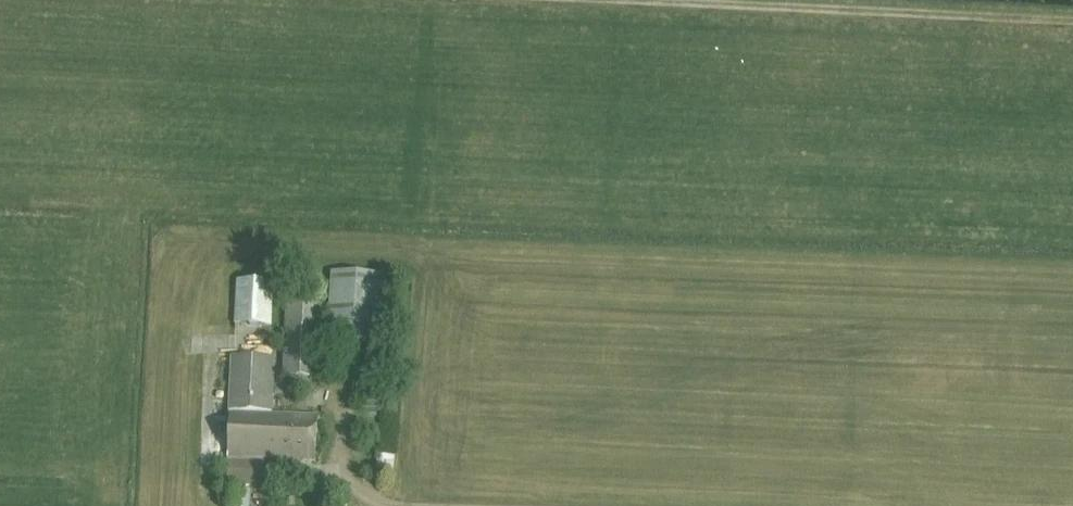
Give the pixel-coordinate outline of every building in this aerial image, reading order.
[(331,271),(327,342),(380,345),(384,274),(331,271)] [(234,323),(272,326),(274,282),(237,280),(234,323)] [(286,292),(282,375),(319,378),(323,295),(286,292)] [(228,461),(227,485),(266,487),(267,463),(283,464),(283,460),(314,461),(316,416),(271,414),(273,358),(231,356),(229,412),(227,461),(228,461)]
